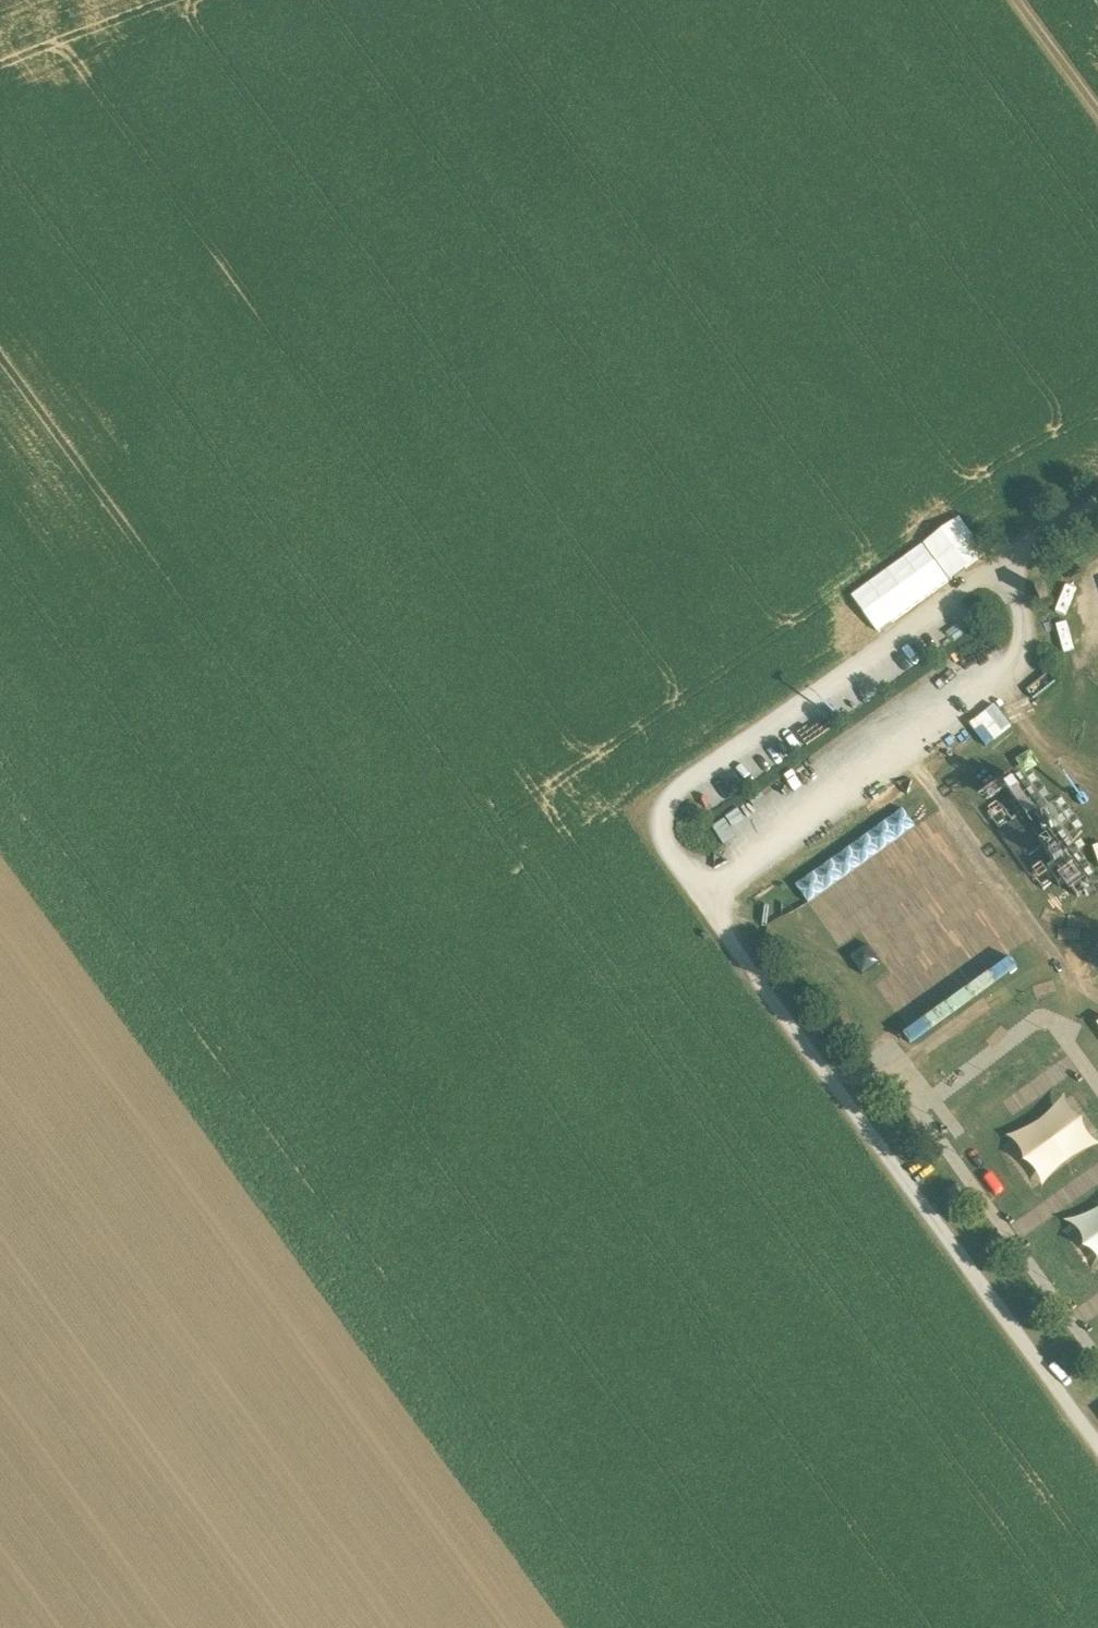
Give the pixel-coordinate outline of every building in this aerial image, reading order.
[(1046,589),(1037,592),(1041,603),(1049,599),(1046,589)]
